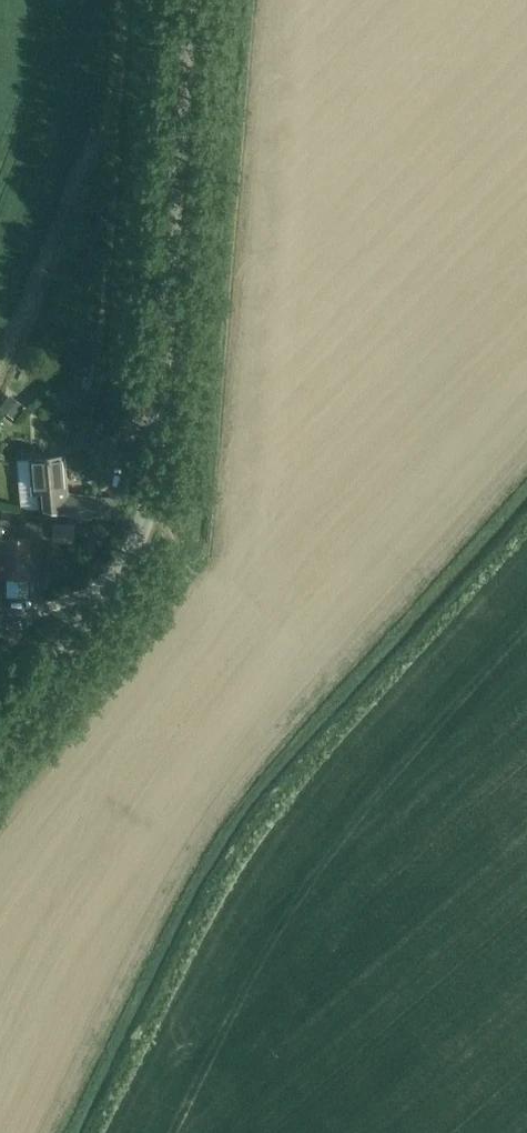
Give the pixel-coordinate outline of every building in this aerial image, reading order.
[(62,514),(91,517),(93,497),(66,494),(63,456),(29,459),(33,493),(42,492),(44,510),(62,513),(62,514)] [(103,486),(122,486),(122,461),(102,461),(103,486)] [(75,521),(58,523),(60,537),(78,535),(75,521)] [(5,577),(5,599),(26,599),(26,579),(28,579),(28,539),(7,539),(7,537),(8,537),(8,526),(0,526),(0,577),(5,577)]
